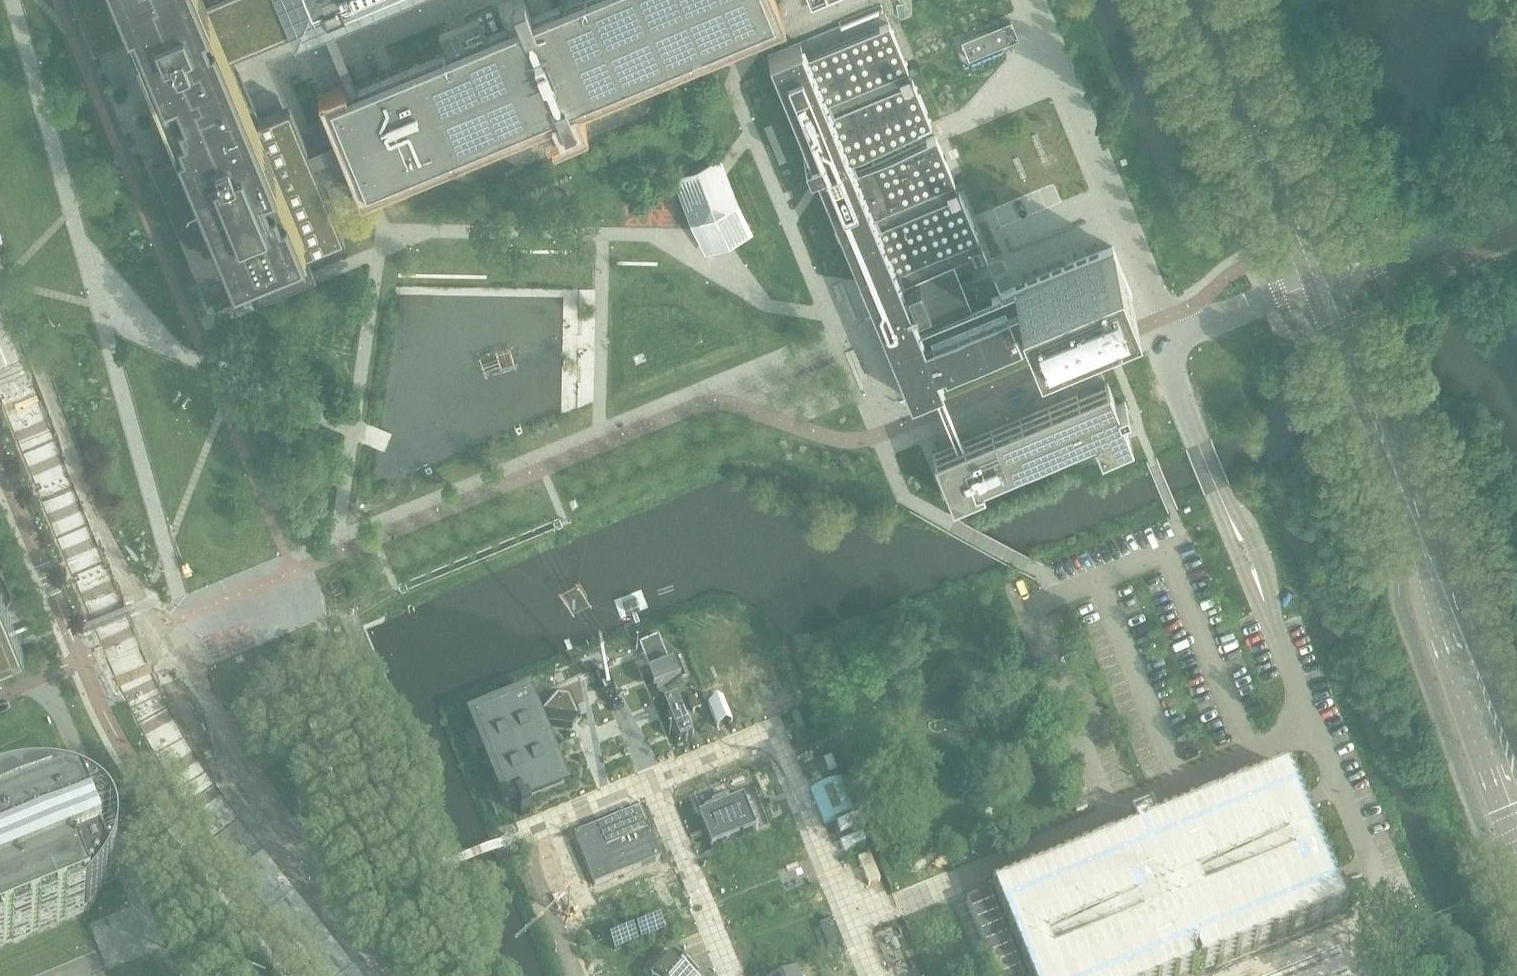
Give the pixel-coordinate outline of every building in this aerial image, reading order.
[(94,44),(95,43),(95,42),(129,28),(158,98),(179,148),(151,159),(206,292),(245,276),(253,296),(254,298),(256,298),(256,297),(312,274),(313,274),(315,273),(314,271),(313,271),(305,251),(344,235),(314,162),(311,156),(308,149),(303,151),(300,146),(306,144),(289,102),(259,114),(239,65),(232,48),(212,0),(76,0),(94,44)] [(325,9),(327,8),(329,13),(341,7),(342,10),(366,0),(212,0),(232,48),(275,30),(317,13),(321,11),(325,9)] [(507,24),(486,32),(478,14),(438,31),(446,49),(357,86),(353,87),(349,89),(333,96),(333,97),(330,98),(330,97),(328,98),(328,99),(329,102),(330,102),(343,134),(340,136),(321,143),(308,149),(314,162),(327,156),(345,149),(349,147),(362,180),(361,180),(362,182),(363,183),(364,184),(366,183),(365,182),(368,181),(369,182),(543,110),(551,131),(565,126),(563,123),(574,119),(566,100),(770,15),(771,16),(772,15),(773,14),(772,11),(771,11),(766,0),(567,0),(531,15),(525,0),(505,0),(498,3),(507,24)] [(357,86),(325,9),(321,11),(317,13),(349,89),(353,87),(357,86)] [(945,370),(958,365),(1020,339),(1019,339),(1031,334),(1032,334),(1132,293),(1112,247),(1013,288),(1000,293),(1001,294),(991,298),(971,307),(964,290),(976,285),(972,276),(961,280),(953,263),(973,254),(973,255),(983,251),(983,250),(982,250),(977,238),(978,238),(959,193),(958,193),(954,181),(935,136),(872,162),(857,168),(852,157),(931,124),(912,79),(911,79),(907,68),(907,67),(889,22),(884,11),(883,9),(840,26),(798,44),(768,56),(772,68),(809,155),(803,158),(808,170),(809,169),(814,168),(817,175),(819,180),(820,183),(875,316),(909,399),(916,396),(933,390),(936,388),(939,387),(942,386),(941,385),(935,369),(943,366),(945,370)] [(1011,21),(961,42),(969,59),(1018,39),(1011,21)] [(717,160),(677,177),(707,251),(748,234),(717,160)] [(939,387),(933,390),(937,400),(947,425),(955,444),(955,445),(932,454),(948,494),(950,499),(1094,440),(1099,453),(1131,439),(1120,413),(1128,410),(1125,403),(1117,406),(1107,382),(962,442),(962,441),(954,423),(944,398),(939,387)] [(22,644),(10,614),(0,590),(0,653),(22,644)] [(658,638),(639,646),(648,668),(668,660),(658,638)] [(677,662),(650,673),(656,689),(683,678),(677,662)] [(526,697),(475,718),(509,802),(561,781),(538,725),(539,724),(544,722),(546,726),(571,729),(573,727),(574,726),(580,718),(570,694),(560,693),(559,693),(557,693),(541,713),(542,716),(540,717),(536,719),(526,697)] [(696,697),(688,700),(693,712),(701,709),(696,697)] [(676,700),(663,705),(679,744),(692,739),(676,700)] [(1129,821),(1134,833),(992,892),(1026,975),(1184,975),(1205,967),(1345,910),(1332,879),(1302,806),(1287,771),(1154,825),(1148,813),(1129,821)] [(853,813),(840,780),(810,791),(824,825),(853,813)] [(1078,786),(1067,791),(1076,813),(1087,808),(1078,786)] [(702,815),(697,817),(711,849),(756,830),(743,798),(729,804),(727,799),(711,805),(713,811),(702,815)] [(526,803),(516,807),(520,816),(530,812),(526,803)] [(640,808),(573,835),(594,886),(661,859),(640,808)] [(115,858),(115,854),(114,852),(114,847),(109,836),(107,833),(105,830),(102,827),(99,824),(96,822),(94,821),(89,818),(87,817),(83,815),(74,813),(70,812),(67,812),(50,811),(40,811),(29,811),(22,812),(18,813),(7,815),(1,816),(0,816),(0,946),(85,911),(86,914),(90,910),(92,907),(95,904),(99,899),(102,895),(104,891),(106,888),(109,882),(111,878),(112,876),(112,873),(113,871),(114,866),(114,864),(115,861),(115,858)] [(660,921),(637,930),(641,939),(664,930),(660,921)] [(614,950),(637,941),(633,932),(611,941),(614,950)] [(673,956),(670,959),(655,975),(696,975),(673,956)]
